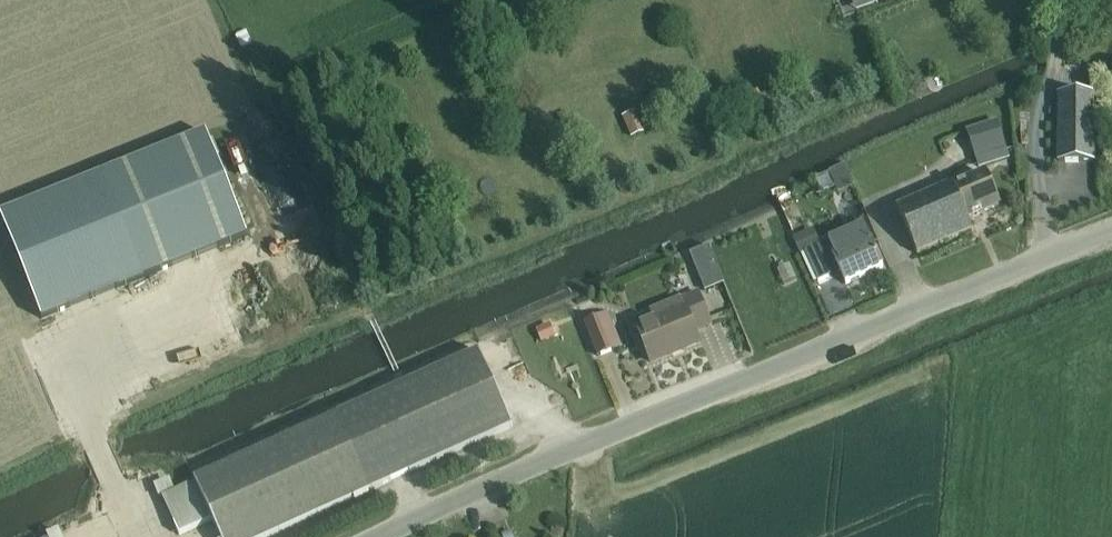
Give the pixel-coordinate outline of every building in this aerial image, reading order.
[(855,12),(878,4),(876,0),(850,0),(855,12)] [(759,92),(749,95),(753,107),(763,103),(759,92)] [(1058,94),(1057,161),(1094,161),(1094,94),(1058,94)] [(783,104),(788,111),(797,106),(793,98),(783,104)] [(635,111),(622,117),(631,137),(644,131),(635,111)] [(979,171),(1010,161),(997,122),(966,132),(979,171)] [(0,214),(0,216),(41,319),(247,236),(205,131),(0,214)] [(844,166),(828,174),(837,195),(853,187),(844,166)] [(985,173),(953,186),(952,184),(897,208),(916,253),(972,229),(968,219),(999,206),(985,173)] [(818,246),(800,255),(811,278),(813,283),(818,281),(831,274),(840,270),(846,283),(882,266),(872,243),(871,243),(863,225),(828,242),(827,242),(820,245),(818,246)] [(797,235),(792,237),(800,255),(818,246),(820,245),(812,228),(797,235)] [(709,247),(689,255),(704,291),(723,283),(709,247)] [(789,262),(776,268),(782,283),(796,277),(789,262)] [(697,293),(680,300),(650,311),(653,321),(637,327),(651,363),(699,343),(694,332),(711,325),(697,293)] [(599,353),(618,346),(606,316),(587,324),(599,353)] [(541,343),(555,336),(549,323),(535,329),(541,343)] [(196,484),(175,493),(169,478),(154,486),(159,498),(162,497),(162,499),(179,535),(212,520),(220,536),(266,536),(512,425),(479,351),(194,480),(196,484)]
